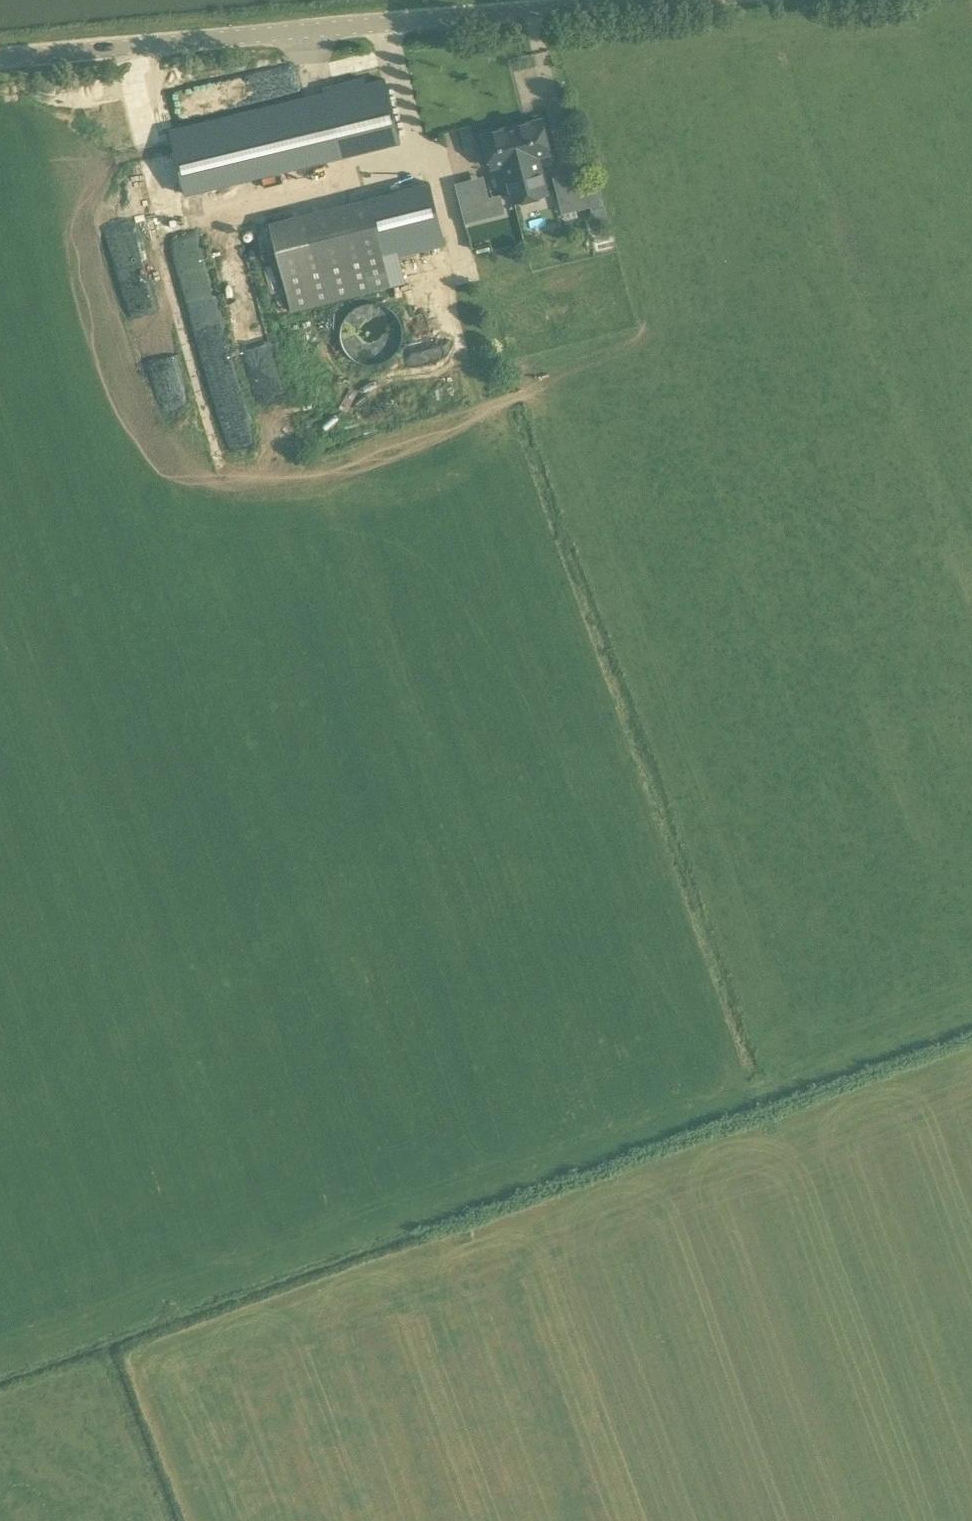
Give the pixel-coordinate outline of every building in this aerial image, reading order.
[(231,89),(227,86),(232,80),(220,72),(203,94),(218,106),(231,89)] [(340,156),(400,141),(385,78),(365,83),(364,77),(324,87),(340,156)] [(315,160),(300,103),(175,134),(189,191),(315,160)] [(541,118),(483,133),(491,166),(504,163),(514,201),(547,193),(537,154),(550,151),(541,118)] [(429,181),(367,197),(383,259),(445,244),(429,181)] [(576,195),(579,207),(589,204),(586,192),(576,195)] [(482,204),(485,216),(504,212),(501,199),(482,204)] [(596,222),(607,219),(603,204),(592,206),(596,222)] [(209,387),(244,377),(221,300),(186,311),(209,387)] [(401,340),(402,335),(402,330),(401,325),(400,321),(397,316),(394,312),(391,309),(387,306),(383,304),(378,302),(373,302),(368,302),(363,303),(359,304),(354,306),(351,309),(347,313),(344,317),(342,321),(341,326),(340,331),(340,335),(341,340),(342,345),(345,349),(347,353),(351,357),(355,359),(359,362),(364,363),(369,364),(374,364),(378,363),(383,361),(387,359),(391,356),(395,353),(398,349),(400,344),(401,340)] [(254,409),(282,406),(279,376),(250,379),(254,409)]
